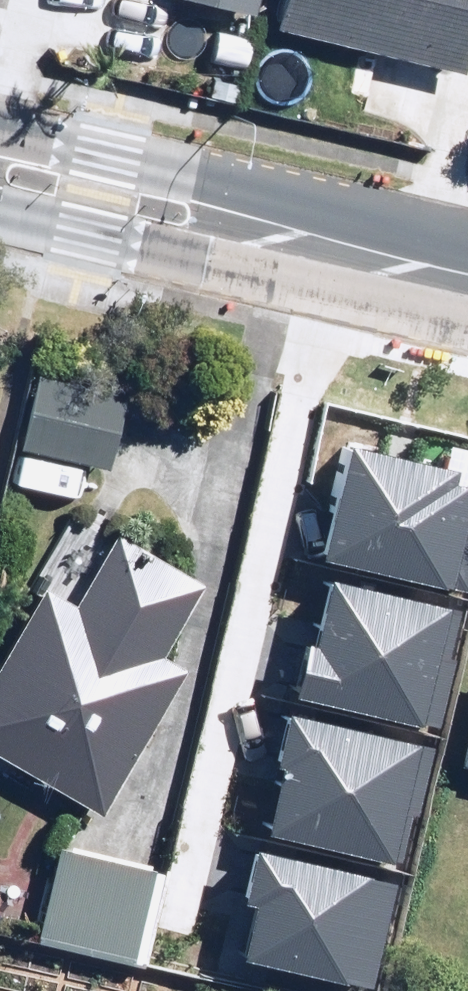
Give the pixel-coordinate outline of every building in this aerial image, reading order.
[(262,12),(265,0),(211,0),(262,12)] [(289,28),(467,66),(467,0),(295,0),(289,28)] [(132,389),(39,366),(19,448),(113,471),(132,389)] [(354,446),(327,560),(467,594),(467,486),(460,484),(463,472),(354,446)] [(45,583),(0,668),(0,750),(110,809),(190,661),(169,649),(207,578),(118,530),(75,507),(37,578),(45,583)] [(462,613),(336,584),(321,649),(312,647),(299,700),(426,729),(426,726),(442,730),(458,662),(451,661),(462,613)] [(436,749),(293,716),(280,768),(288,770),(273,836),(396,864),(396,863),(404,864),(415,817),(420,818),(436,749)] [(170,868),(62,845),(39,937),(150,963),(170,868)] [(400,884),(259,850),(246,906),(259,909),(246,962),(350,987),(350,984),(375,990),(400,884)]
